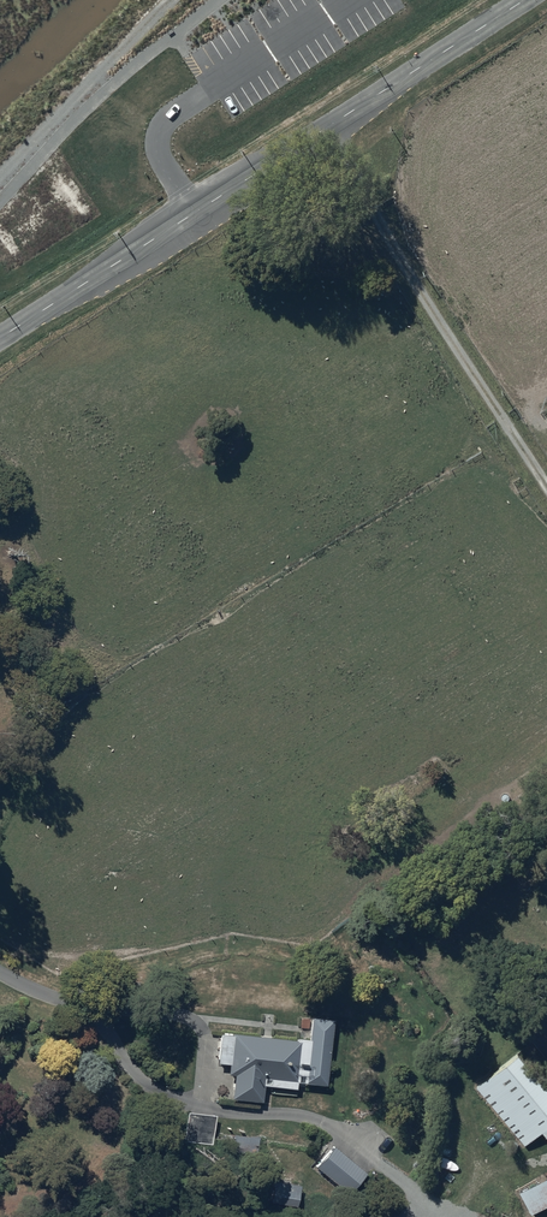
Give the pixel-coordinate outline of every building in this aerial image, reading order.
[(295,1036),(232,1029),(232,1030),(219,1028),(215,1059),(228,1061),(227,1070),(233,1071),(230,1094),(261,1097),(262,1080),(294,1084),(295,1078),(324,1081),(332,1015),(310,1012),(307,1035),(295,1034),(295,1036)] [(517,1048),(475,1084),(524,1141),(541,1127),(546,1133),(546,1084),(517,1048)] [(215,1111),(187,1109),(184,1142),(212,1144),(215,1111)] [(260,1134),(235,1132),(234,1151),(258,1153),(260,1134)] [(368,1173),(334,1145),(316,1167),(350,1195),(368,1173)] [(532,1215),(546,1207),(546,1176),(519,1191),(532,1215)] [(300,1186),(276,1181),(271,1202),(296,1207),(300,1186)]
